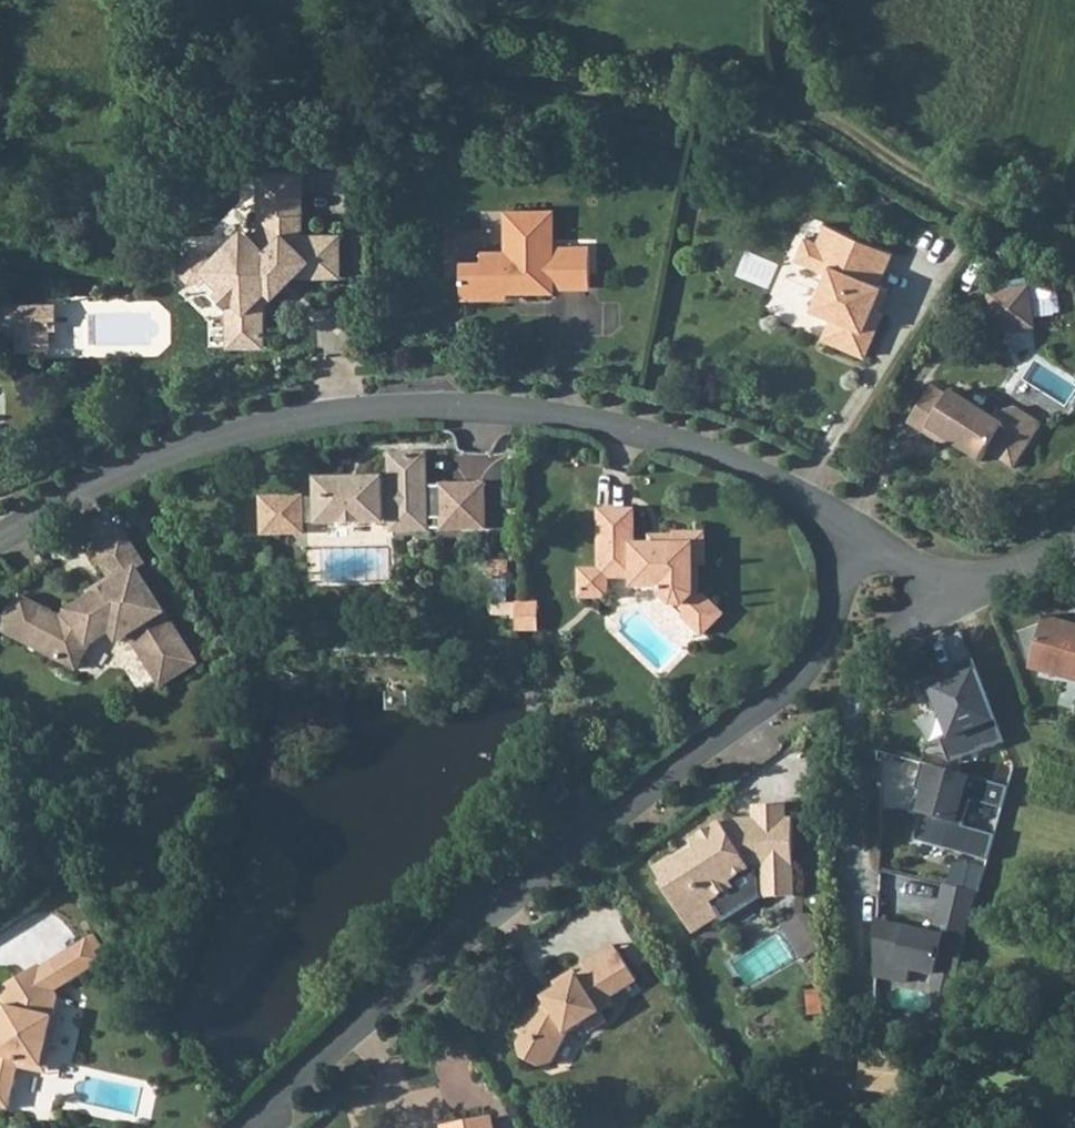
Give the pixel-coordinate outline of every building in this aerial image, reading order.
[(341,278),(340,236),(296,236),(296,217),(302,217),(302,173),(258,174),(258,224),(229,256),(223,250),(209,264),(205,260),(188,260),(180,268),(180,279),(188,286),(201,287),(207,280),(231,305),(225,311),(226,349),(263,348),(263,310),(256,304),(286,273),(292,279),(341,278)] [(506,299),(506,293),(506,287),(518,287),(518,293),(552,293),(552,288),(589,288),(589,247),(553,247),(552,211),(505,212),(506,252),(480,253),(480,263),(459,263),(460,299),(506,299)] [(803,238),(794,261),(827,275),(812,309),(830,317),(820,341),(864,359),(883,316),(871,311),(881,287),(877,285),(890,253),(825,226),(817,245),(803,238)] [(1029,291),(990,297),(995,327),(1006,336),(1026,333),(1034,321),(1029,291)] [(18,307),(18,352),(43,352),(43,323),(56,323),(55,307),(18,307)] [(56,330),(56,323),(43,323),(43,352),(51,352),(50,330),(56,330)] [(948,399),(931,389),(908,427),(941,448),(944,443),(980,466),(986,456),(1012,473),(1040,429),(1005,407),(996,423),(951,395),(948,399)] [(319,477),(319,521),(384,521),(384,516),(393,517),(393,529),(427,529),(427,519),(443,518),(443,529),(485,529),(484,485),(427,486),(427,454),(393,454),(393,482),(384,482),(384,477),(319,477)] [(264,493),(263,535),(306,537),(307,494),(264,493)] [(601,509),(601,568),(601,575),(607,575),(634,575),(635,586),(662,586),(662,595),(673,606),(685,606),(685,617),(705,636),(726,614),(704,593),(694,593),(694,560),(706,560),(706,531),(676,531),(676,535),(676,542),(654,542),(636,542),(636,508),(601,509)] [(146,565),(125,533),(95,552),(112,578),(115,583),(91,598),(61,617),(21,597),(4,631),(77,669),(90,645),(112,631),(119,643),(130,636),(161,686),(198,664),(139,570),(146,565)] [(601,575),(601,568),(583,568),(583,594),(607,593),(607,575),(601,575)] [(91,598),(115,583),(112,578),(88,593),(91,598)] [(516,604),(516,632),(541,632),(541,604),(516,604)] [(941,764),(1007,742),(982,667),(916,689),(941,764)] [(564,786),(551,797),(558,805),(570,794),(564,786)] [(660,887),(693,934),(720,916),(722,919),(759,895),(797,892),(791,816),(786,817),(785,802),(751,804),(753,818),(755,848),(744,848),(739,850),(725,827),(720,821),(690,841),(696,850),(680,861),(673,859),(655,871),(664,884),(660,887)] [(737,818),(725,827),(739,850),(744,848),(755,848),(753,818),(737,818)] [(875,923),(875,976),(895,982),(899,968),(959,982),(969,946),(976,922),(983,894),(977,892),(946,885),(932,937),(875,923)] [(82,943),(55,961),(69,984),(97,966),(82,943)] [(584,965),(588,971),(618,952),(614,947),(584,965)] [(618,952),(588,971),(580,977),(576,971),(555,984),(558,990),(541,1000),(534,1013),(527,1010),(515,1034),(522,1037),(518,1044),(524,1060),(540,1068),(553,1063),(569,1032),(583,1023),(588,1028),(604,1017),(602,1013),(613,1005),(610,1000),(637,982),(618,952)] [(55,961),(41,970),(56,994),(69,984),(55,961)] [(0,1027),(0,1107),(9,1109),(15,1083),(18,1070),(19,1063),(42,1068),(54,1019),(58,997),(56,994),(41,970),(39,967),(0,991),(0,998),(5,1007),(1,1028),(0,1027)] [(959,982),(937,977),(934,991),(942,1004),(952,1007),(959,982)] [(19,1063),(18,1070),(46,1076),(59,1020),(54,1019),(42,1068),(19,1063)] [(492,1119),(445,1127),(493,1127),(492,1119)]
